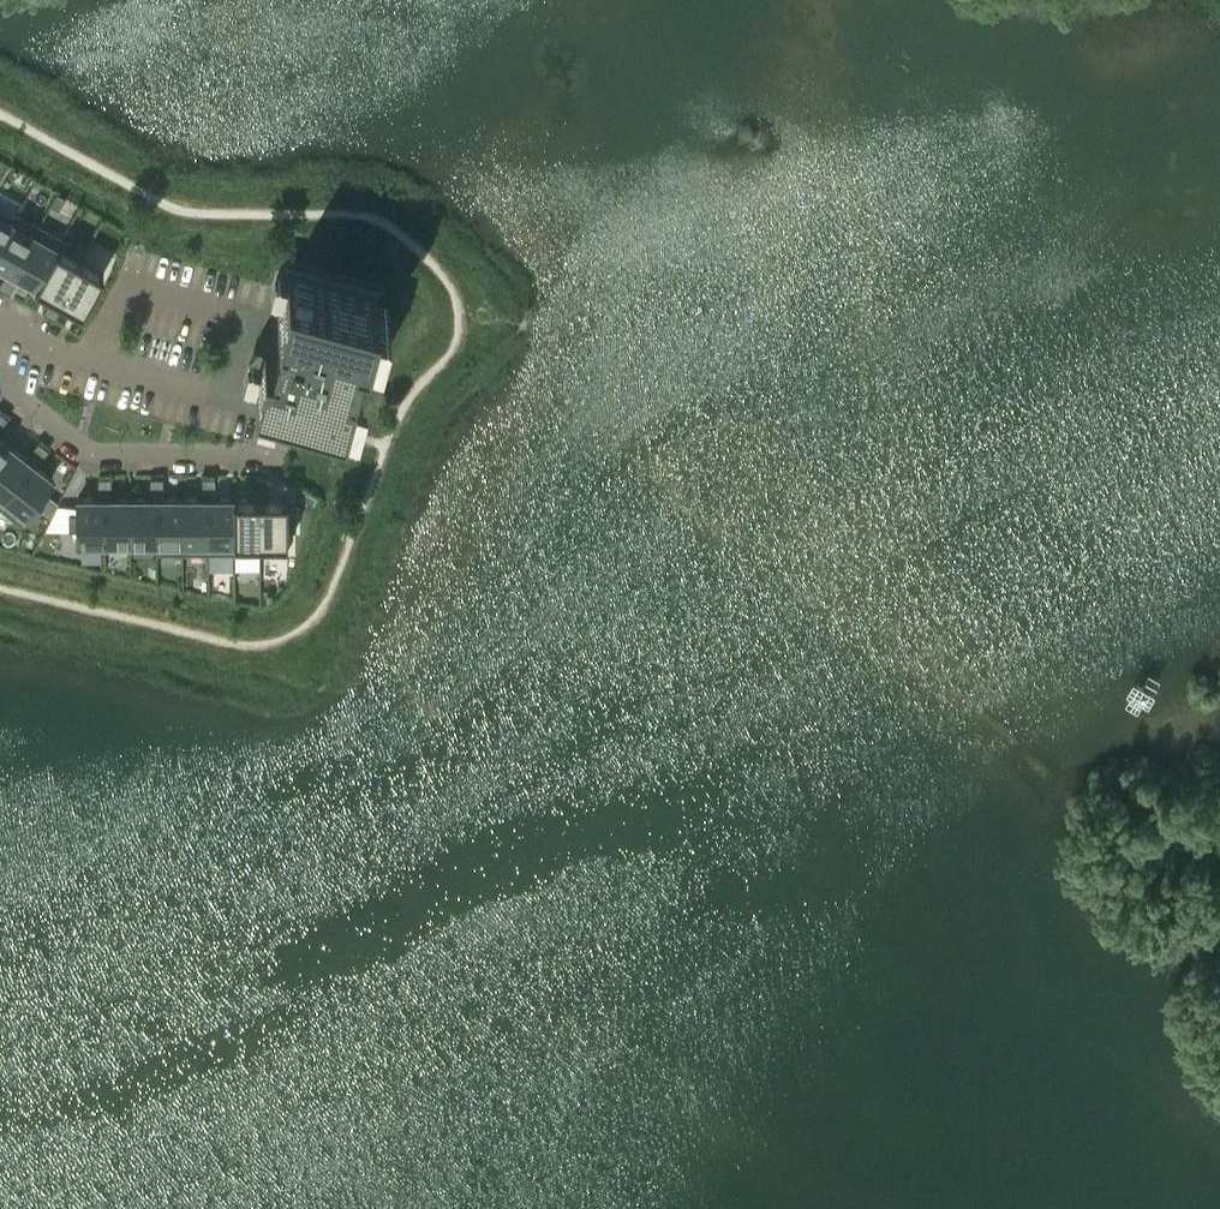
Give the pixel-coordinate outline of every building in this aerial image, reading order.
[(14,216),(0,208),(0,243),(15,216),(14,216)] [(8,268),(13,272),(40,224),(16,211),(14,216),(15,216),(0,243),(0,264),(8,268)] [(40,224),(13,272),(19,275),(36,284),(57,246),(58,247),(64,237),(40,224)] [(57,246),(36,284),(53,294),(59,297),(80,259),(58,247),(57,246)] [(103,272),(80,259),(59,297),(65,300),(83,310),(103,272)] [(129,265),(125,275),(148,284),(151,274),(129,265)] [(13,272),(8,268),(3,278),(14,284),(19,275),(13,272)] [(278,314),(271,343),(264,341),(254,380),(272,385),(343,404),(354,365),(353,364),(360,336),(367,338),(378,298),(288,274),(277,314),(278,314)] [(3,278),(0,282),(0,288),(9,293),(14,284),(3,278)] [(48,303),(60,309),(65,300),(59,297),(53,294),(48,303)] [(60,309),(48,303),(43,312),(55,318),(60,309)] [(10,445),(0,437),(0,458),(10,445)] [(38,441),(32,449),(42,457),(48,449),(38,441)] [(3,494),(4,495),(31,461),(25,457),(10,445),(0,458),(0,492),(3,494)] [(42,457),(32,449),(25,457),(31,461),(36,465),(42,457)] [(31,461),(4,495),(3,494),(0,498),(0,507),(18,521),(32,503),(39,508),(50,495),(43,489),(52,478),(36,465),(31,461)] [(98,477),(98,487),(111,487),(111,477),(98,477)] [(150,487),(163,487),(163,477),(150,477),(150,487)] [(201,477),(202,487),(215,487),(215,477),(201,477)] [(253,487),(267,487),(267,477),(253,477),(253,487)] [(111,498),(111,487),(98,487),(98,498),(104,498),(111,498)] [(163,487),(150,487),(150,498),(156,498),(163,498),(163,487)] [(208,498),(215,498),(215,487),(202,487),(202,498),(208,498)] [(253,498),(260,498),(267,498),(267,487),(253,487),(253,498)] [(50,495),(39,508),(50,516),(58,501),(50,495)] [(105,547),(105,541),(104,541),(104,498),(98,498),(77,498),(77,512),(69,512),(69,529),(77,529),(77,547),(105,547)] [(104,541),(105,541),(130,541),(130,498),(111,498),(104,498),(104,541)] [(130,498),(130,541),(155,541),(156,541),(156,498),(150,498),(130,498)] [(163,498),(156,498),(156,541),(155,541),(155,552),(182,552),(182,498),(163,498)] [(182,552),(208,552),(208,498),(202,498),(182,498),(182,552)] [(208,498),(208,552),(234,552),(234,498),(215,498),(208,498)] [(234,552),(260,552),(260,498),(253,498),(234,498),(234,552)] [(267,498),(260,498),(260,552),(287,552),(287,529),(296,529),(296,512),(287,512),(287,498),(267,498)]
